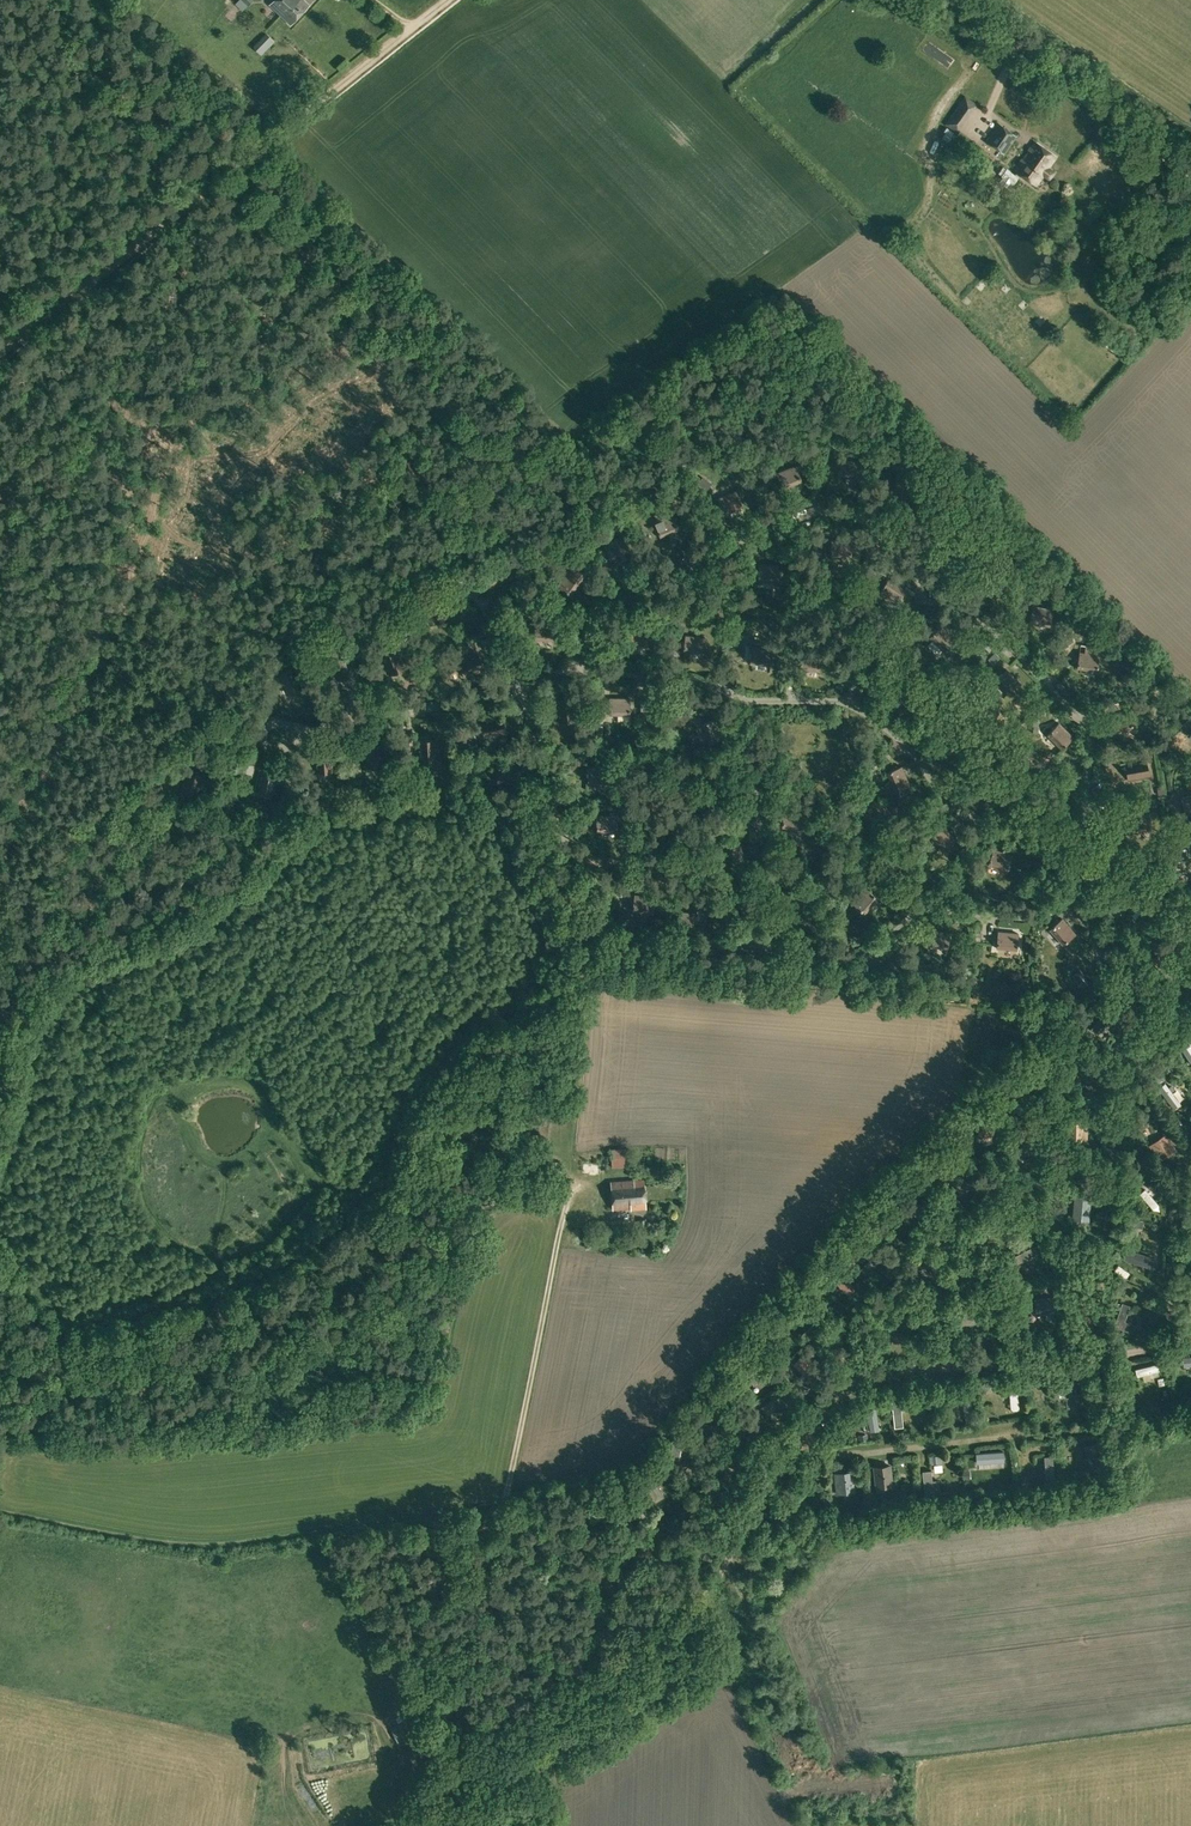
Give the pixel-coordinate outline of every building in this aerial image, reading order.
[(242,11),(253,0),(231,0),(242,11)] [(291,24),(309,5),(303,0),(274,0),(270,4),(291,24)] [(261,54),(274,41),(266,33),(253,46),(261,54)] [(944,123),(958,133),(961,129),(959,128),(974,108),(975,109),(978,105),(964,95),(944,123)] [(985,141),(1004,154),(1017,135),(998,122),(985,141)] [(1000,182),(1007,187),(1011,182),(1014,184),(1020,175),(1035,185),(1042,175),(1049,179),(1054,172),(1048,168),(1055,157),(1035,142),(1015,170),(1017,172),(1015,175),(1007,169),(1006,169),(1003,167),(999,173),(1002,176),(1001,176),(1003,178),(1000,182)] [(844,441),(840,437),(832,445),(837,449),(844,441)] [(837,474),(857,479),(861,463),(841,458),(837,474)] [(776,473),(783,489),(802,481),(796,465),(776,473)] [(700,477),(693,472),(689,478),(695,483),(700,477)] [(717,498),(724,514),(743,506),(736,490),(717,498)] [(645,516),(638,511),(633,517),(640,522),(645,516)] [(654,522),(660,537),(679,530),(673,514),(654,522)] [(603,544),(610,559),(629,551),(622,536),(603,544)] [(772,546),(779,556),(786,552),(779,541),(772,546)] [(539,553),(536,557),(536,558),(542,561),(545,557),(543,556),(539,553)] [(505,559),(509,565),(516,562),(512,555),(505,559)] [(757,580),(778,581),(779,565),(758,563),(757,580)] [(585,575),(571,565),(557,586),(570,595),(585,575)] [(869,583),(876,573),(870,570),(864,579),(869,583)] [(1036,580),(1041,589),(1047,585),(1042,577),(1036,580)] [(878,593),(896,604),(905,590),(898,586),(901,583),(894,578),(892,582),(888,579),(878,593)] [(432,606),(440,621),(458,612),(451,597),(432,606)] [(1029,622),(1049,626),(1053,610),(1032,605),(1029,622)] [(724,618),(722,609),(711,611),(713,620),(724,618)] [(534,639),(555,640),(555,623),(535,623),(534,639)] [(523,625),(515,625),(515,636),(523,637),(523,625)] [(929,637),(943,651),(955,640),(940,625),(929,637)] [(626,645),(647,647),(649,630),(628,628),(626,645)] [(739,632),(731,637),(737,646),(745,640),(739,632)] [(683,651),(703,654),(706,638),(685,635),(683,651)] [(989,639),(984,635),(977,643),(981,647),(989,639)] [(1069,638),(1063,642),(1066,646),(1071,643),(1069,638)] [(750,663),(770,665),(772,648),(751,647),(750,663)] [(297,664),(302,662),(297,651),(292,653),(297,664)] [(1076,668),(1097,671),(1099,655),(1079,651),(1076,668)] [(994,652),(988,659),(994,665),(1000,658),(994,652)] [(459,662),(466,677),(485,668),(478,654),(459,662)] [(995,681),(1009,695),(1021,683),(1006,669),(995,681)] [(279,677),(288,696),(303,689),(294,670),(279,677)] [(609,714),(630,715),(630,698),(609,698),(609,714)] [(482,722),(485,738),(505,735),(502,718),(482,722)] [(702,723),(708,742),(724,737),(718,718),(702,723)] [(1047,734),(1061,749),(1073,737),(1058,722),(1047,734)] [(924,746),(933,737),(929,733),(920,742),(924,746)] [(419,741),(420,762),(437,761),(435,740),(419,741)] [(366,747),(368,768),(384,766),(382,745),(366,747)] [(315,751),(316,772),(333,771),(332,750),(315,751)] [(877,761),(875,763),(878,767),(886,760),(882,756),(877,760),(877,761)] [(1125,763),(1128,779),(1149,776),(1146,760),(1125,763)] [(495,769),(498,786),(519,781),(516,765),(495,769)] [(588,782),(608,783),(609,767),(588,766),(588,782)] [(886,772),(894,791),(910,785),(901,766),(886,772)] [(257,791),(273,794),(278,774),(262,770),(257,791)] [(704,775),(710,795),(726,790),(720,770),(704,775)] [(737,798),(735,793),(726,796),(728,801),(737,798)] [(1184,813),(1190,811),(1190,794),(1180,797),(1184,813)] [(596,815),(597,832),(617,831),(617,814),(596,815)] [(723,814),(715,816),(717,822),(725,819),(723,814)] [(930,838),(946,851),(957,839),(941,825),(930,838)] [(1025,847),(1015,844),(1013,850),(1023,853),(1025,847)] [(987,864),(1007,871),(1013,856),(993,848),(987,864)] [(852,902),(864,913),(878,898),(865,887),(852,902)] [(781,906),(801,908),(803,892),(782,890),(781,906)] [(632,910),(653,913),(655,897),(634,894),(632,910)] [(843,913),(838,915),(842,922),(847,920),(843,913)] [(1049,928),(1063,944),(1075,933),(1062,917),(1049,928)] [(927,945),(947,948),(950,932),(930,929),(927,945)] [(996,947),(1017,949),(1018,933),(998,931),(996,947)] [(1137,942),(1131,935),(1128,938),(1134,945),(1137,942)] [(1159,952),(1151,960),(1170,979),(1178,972),(1159,952)] [(1121,978),(1130,987),(1143,974),(1134,965),(1121,978)] [(1174,979),(1181,985),(1190,973),(1190,971),(1185,966),(1174,979)] [(1075,981),(1082,988),(1085,986),(1090,982),(1079,969),(1071,976),(1075,981)] [(1090,1029),(1098,1034),(1107,1020),(1115,1026),(1121,1019),(1105,1008),(1090,1029)] [(1184,1034),(1176,1039),(1179,1044),(1187,1039),(1184,1034)] [(1182,1049),(1190,1064),(1190,1048),(1189,1045),(1182,1049)] [(1162,1080),(1158,1074),(1153,1078),(1158,1084),(1162,1080)] [(537,1139),(547,1140),(550,1111),(540,1110),(537,1139)] [(977,1136),(989,1142),(1000,1120),(988,1114),(977,1136)] [(1068,1142),(1086,1142),(1086,1134),(1082,1134),(1082,1120),(1069,1120),(1068,1142)] [(1150,1145),(1160,1160),(1175,1150),(1165,1135),(1150,1145)] [(1011,1164),(1019,1168),(1025,1157),(1031,1160),(1035,1153),(1021,1146),(1011,1164)] [(611,1148),(612,1167),(626,1166),(625,1147),(611,1148)] [(931,1175),(945,1189),(962,1172),(956,1165),(946,1175),(939,1167),(931,1175)] [(631,1207),(632,1209),(647,1207),(645,1179),(611,1182),(613,1208),(631,1207)] [(519,1189),(522,1198),(540,1194),(538,1184),(519,1189)] [(918,1193),(923,1189),(918,1184),(913,1188),(918,1193)] [(497,1194),(499,1204),(514,1200),(512,1191),(497,1194)] [(1145,1196),(1152,1204),(1156,1199),(1150,1192),(1145,1196)] [(1073,1194),(1074,1215),(1085,1215),(1084,1193),(1073,1194)] [(1157,1212),(1163,1208),(1157,1200),(1152,1204),(1157,1212)] [(981,1236),(996,1217),(993,1215),(998,1209),(992,1203),(983,1214),(986,1216),(974,1230),(981,1236)] [(1144,1221),(1136,1219),(1134,1226),(1142,1228),(1144,1221)] [(1018,1239),(1021,1244),(1028,1238),(1024,1234),(1018,1239)] [(1019,1273),(1044,1265),(1039,1250),(1014,1258),(1019,1273)] [(1128,1250),(1125,1260),(1150,1268),(1153,1259),(1128,1250)] [(914,1267),(929,1280),(938,1269),(924,1256),(914,1267)] [(845,1272),(851,1277),(856,1272),(850,1266),(845,1272)] [(836,1268),(829,1276),(847,1295),(855,1287),(836,1268)] [(1034,1299),(1036,1315),(1061,1312),(1057,1287),(1049,1288),(1050,1296),(1034,1299)] [(953,1307),(960,1305),(958,1296),(951,1298),(953,1307)] [(907,1317),(909,1323),(918,1320),(911,1298),(902,1301),(905,1310),(891,1314),(893,1321),(907,1317)] [(1114,1325),(1133,1332),(1136,1324),(1125,1320),(1130,1305),(1122,1302),(1114,1325)] [(959,1311),(961,1325),(981,1322),(979,1308),(959,1311)] [(801,1334),(806,1339),(812,1333),(815,1337),(821,1332),(817,1329),(826,1321),(821,1316),(801,1334)] [(787,1329),(782,1333),(788,1339),(793,1335),(787,1329)] [(797,1364),(810,1379),(818,1372),(805,1357),(797,1364)] [(742,1365),(759,1388),(766,1382),(749,1359),(742,1365)] [(1142,1379),(1164,1371),(1162,1364),(1140,1372),(1142,1379)] [(984,1382),(977,1387),(981,1393),(988,1388),(984,1382)] [(760,1407),(765,1415),(778,1406),(784,1414),(791,1408),(780,1392),(760,1407)] [(1022,1393),(1014,1393),(1015,1416),(1023,1416),(1022,1393)] [(891,1397),(895,1427),(902,1426),(899,1396),(891,1397)] [(970,1400),(956,1402),(958,1418),(965,1417),(966,1422),(974,1420),(970,1400)] [(867,1407),(871,1431),(879,1430),(875,1406),(867,1407)] [(730,1427),(701,1423),(700,1432),(721,1435),(720,1442),(727,1443),(730,1427)] [(1084,1446),(1091,1472),(1108,1467),(1101,1442),(1084,1446)] [(727,1451),(723,1463),(744,1471),(748,1458),(727,1451)] [(1003,1452),(976,1454),(977,1462),(1003,1461),(1003,1452)] [(1057,1458),(1047,1460),(1049,1476),(1059,1475),(1057,1458)] [(873,1466),(875,1487),(893,1485),(891,1464),(873,1466)] [(947,1465),(937,1466),(937,1474),(947,1474),(947,1465)] [(923,1471),(925,1501),(934,1500),(933,1489),(940,1489),(939,1480),(932,1480),(931,1470),(923,1471)] [(834,1473),(836,1494),(856,1492),(854,1471),(834,1473)] [(802,1499),(810,1487),(803,1483),(801,1486),(798,1484),(796,1487),(792,1485),(781,1502),(790,1507),(797,1496),(802,1499)] [(634,1503),(642,1516),(649,1512),(637,1492),(620,1501),(624,1509),(634,1503)] [(911,1502),(918,1497),(914,1492),(907,1497),(911,1502)] [(688,1541),(698,1549),(707,1539),(697,1530),(688,1541)]
